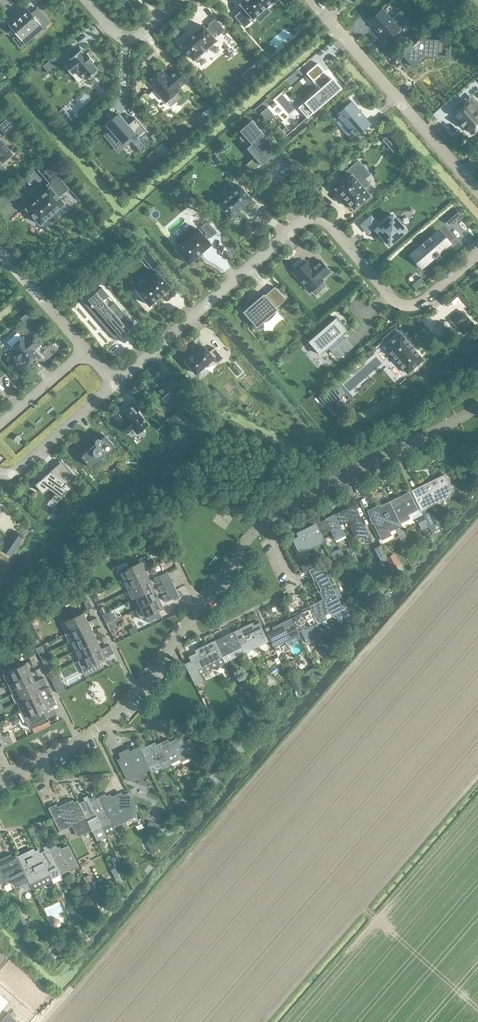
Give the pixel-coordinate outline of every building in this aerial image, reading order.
[(123,3),(132,13),(144,2),(142,0),(126,0),(123,3)] [(235,16),(244,27),(250,21),(248,19),(251,17),(253,18),(274,0),(244,0),(240,4),(245,9),(242,12),(241,11),(235,16)] [(27,9),(9,25),(17,34),(21,39),(39,24),(43,28),(49,22),(38,8),(32,14),(27,9)] [(382,9),(369,21),(386,41),(400,29),(399,28),(408,20),(400,11),(391,19),(382,9)] [(203,25),(181,45),(193,59),(216,40),(211,35),(215,32),(218,35),(224,29),(215,19),(209,24),(210,26),(206,29),(203,25)] [(420,38),(402,54),(412,66),(425,54),(442,56),(444,40),(420,38)] [(65,65),(64,65),(72,75),(73,74),(72,74),(78,69),(81,73),(81,74),(82,76),(83,75),(86,78),(85,79),(86,79),(88,77),(89,79),(97,72),(96,71),(98,69),(98,68),(97,69),(92,62),(93,61),(94,61),(87,52),(86,53),(85,54),(81,50),(82,49),(81,49),(69,59),(70,59),(71,60),(65,65)] [(54,56),(43,65),(49,72),(60,63),(54,56)] [(317,63),(306,73),(313,80),(324,71),(317,63)] [(161,70),(148,81),(166,101),(179,90),(177,88),(187,80),(178,69),(168,77),(161,70)] [(333,77),(299,107),(307,117),(341,87),(333,77)] [(352,100),(336,114),(356,137),(371,123),(352,100)] [(453,112),(460,119),(458,121),(463,127),(465,126),(472,133),(477,127),(477,114),(466,101),(453,112)] [(212,102),(202,112),(207,118),(218,109),(212,102)] [(269,104),(263,108),(270,118),(276,113),(269,104)] [(0,120),(0,132),(3,136),(18,124),(8,113),(0,120)] [(113,114),(105,122),(111,129),(105,134),(113,144),(119,138),(125,145),(131,140),(141,151),(148,145),(141,137),(147,132),(135,118),(128,124),(118,114),(116,116),(113,114)] [(292,129),(283,119),(278,123),(287,133),(292,129)] [(255,123),(243,134),(251,143),(248,146),(256,156),(246,165),(251,171),(252,170),(251,170),(261,161),(263,163),(271,156),(273,158),(278,153),(263,135),(264,134),(255,123)] [(390,132),(384,138),(388,144),(395,138),(390,132)] [(5,168),(1,163),(12,154),(13,154),(12,153),(1,139),(0,138),(0,173),(5,168)] [(30,138),(24,142),(28,147),(26,148),(30,152),(31,151),(35,156),(41,151),(30,138)] [(157,146),(162,154),(169,150),(164,142),(157,146)] [(49,187),(26,208),(40,224),(45,220),(50,225),(63,213),(59,208),(64,203),(58,197),(69,188),(58,176),(61,173),(50,160),(39,170),(50,183),(47,185),(49,187)] [(351,176),(336,188),(354,209),(371,195),(364,188),(370,183),(358,169),(363,165),(358,160),(346,171),(351,176)] [(240,185),(219,204),(230,217),(251,199),(240,185)] [(455,209),(444,218),(449,224),(459,214),(455,209)] [(392,214),(375,229),(389,245),(407,230),(392,214)] [(371,216),(361,224),(369,233),(378,224),(371,216)] [(189,237),(176,248),(188,263),(211,244),(207,239),(210,236),(210,237),(216,232),(207,221),(201,226),(207,233),(204,236),(198,229),(196,230),(192,225),(185,232),(189,237)] [(423,245),(416,250),(427,262),(433,257),(434,257),(439,253),(438,252),(449,243),(439,231),(431,238),(430,237),(422,244),(423,245)] [(146,249),(140,253),(150,265),(156,261),(146,249)] [(307,261),(294,272),(310,291),(323,280),(322,278),(330,271),(320,260),(312,267),(307,261)] [(158,272),(137,290),(149,305),(170,287),(158,272)] [(263,293),(243,311),(256,327),(277,309),(276,307),(286,299),(275,286),(265,295),(263,293)] [(96,292),(88,299),(91,303),(90,304),(92,307),(93,306),(96,309),(93,312),(104,325),(107,322),(119,335),(115,338),(116,340),(120,336),(121,337),(129,330),(128,329),(127,328),(131,325),(120,313),(122,310),(115,302),(110,307),(103,300),(109,295),(102,287),(96,292)] [(463,311),(452,321),(463,334),(474,325),(463,311)] [(336,317),(308,341),(320,355),(348,330),(336,317)] [(400,332),(384,346),(407,373),(424,359),(400,332)] [(23,337),(11,347),(15,351),(13,353),(19,360),(21,358),(26,364),(37,354),(32,348),(36,346),(41,343),(34,334),(26,341),(23,337)] [(346,337),(331,350),(338,359),(354,346),(346,337)] [(193,354),(185,361),(196,373),(214,358),(218,362),(223,358),(214,347),(209,352),(205,347),(194,356),(193,354)] [(235,364),(230,368),(237,376),(242,371),(235,364)] [(173,377),(157,391),(167,403),(183,389),(173,377)] [(133,403),(120,414),(126,420),(120,425),(127,433),(133,428),(137,433),(148,424),(137,411),(138,410),(133,403)] [(178,411),(170,417),(183,432),(188,427),(182,420),(184,418),(178,411)] [(94,445),(81,456),(91,468),(115,446),(105,435),(102,438),(100,437),(98,437),(96,437),(94,439),(93,441),(93,443),(94,445)] [(50,471),(35,484),(43,493),(49,488),(62,497),(67,489),(63,486),(66,482),(71,475),(58,466),(54,473),(50,471)] [(445,474),(411,491),(420,509),(448,495),(449,496),(450,495),(451,494),(452,493),(452,492),(453,491),(453,490),(453,489),(453,488),(453,487),(452,487),(452,486),(451,487),(445,474)] [(409,492),(390,501),(395,512),(400,522),(410,517),(409,514),(418,510),(420,509),(411,491),(409,492)] [(390,501),(371,511),(376,521),(373,522),(378,532),(382,540),(392,535),(390,531),(402,525),(400,522),(395,512),(390,501)] [(354,504),(344,509),(349,520),(351,524),(349,525),(355,537),(360,534),(362,538),(369,535),(354,504)] [(344,509),(335,514),(340,524),(349,520),(344,509)] [(335,514),(325,518),(331,529),(335,539),(345,534),(340,524),(335,514)] [(423,514),(416,517),(422,529),(429,526),(423,514)] [(325,518),(316,523),(321,534),(331,529),(325,518)] [(298,534),(291,538),(299,553),(305,550),(325,541),(321,534),(316,523),(297,532),(298,534)] [(14,533),(7,543),(15,548),(22,538),(14,533)] [(380,545),(374,548),(381,562),(387,559),(386,557),(380,545)] [(333,557),(308,569),(313,580),(315,579),(321,590),(319,591),(323,599),(318,601),(318,602),(311,605),(312,607),(310,608),(317,624),(327,619),(325,614),(329,612),(336,619),(350,612),(345,602),(341,604),(337,597),(341,595),(337,588),(334,590),(323,567),(335,561),(338,567),(347,562),(342,552),(333,557)] [(394,553),(386,557),(387,559),(394,572),(402,569),(394,553)] [(127,561),(116,566),(119,573),(123,571),(127,579),(145,570),(144,568),(149,565),(148,564),(152,562),(149,557),(145,558),(144,556),(139,559),(140,561),(129,566),(127,561)] [(301,563),(304,569),(316,564),(312,557),(301,563)] [(145,570),(127,579),(131,588),(150,579),(145,570)] [(150,579),(131,588),(136,598),(154,589),(150,579)] [(370,584),(359,590),(365,601),(375,596),(370,584)] [(154,589),(136,598),(140,607),(159,598),(154,589)] [(141,607),(136,610),(140,619),(145,616),(148,622),(160,616),(158,610),(163,607),(159,598),(140,607),(141,607)] [(293,616),(291,617),(296,626),(296,628),(299,633),(301,632),(307,643),(314,640),(313,637),(322,632),(318,624),(317,624),(310,608),(309,605),(302,609),(303,612),(299,613),(298,611),(292,613),(293,616)] [(84,611),(65,620),(70,630),(79,626),(88,621),(84,611)] [(110,611),(102,615),(107,624),(115,620),(110,611)] [(79,626),(70,630),(74,639),(79,637),(93,630),(91,627),(95,625),(100,623),(97,617),(92,619),(88,621),(79,626)] [(273,629),(267,633),(273,647),(285,641),(287,645),(301,638),(299,633),(296,628),(296,626),(291,617),(272,626),(273,629)] [(252,622),(233,631),(240,645),(241,647),(244,653),(268,641),(266,636),(259,622),(254,624),(252,622)] [(33,624),(25,628),(32,641),(32,642),(40,638),(33,624)] [(79,637),(74,639),(79,648),(97,639),(93,630),(79,637)] [(233,631),(215,640),(222,656),(241,647),(240,645),(233,631)] [(97,639),(79,648),(79,649),(83,658),(102,649),(101,648),(97,639)] [(191,661),(185,664),(195,684),(203,680),(200,674),(225,662),(222,656),(215,640),(195,650),(197,652),(189,656),(191,661)] [(87,666),(82,669),(85,675),(104,666),(101,661),(106,658),(105,655),(110,652),(109,652),(113,650),(110,644),(101,648),(102,649),(83,658),(87,666)] [(27,645),(24,646),(28,653),(27,654),(30,660),(33,667),(38,664),(34,658),(27,645)] [(42,645),(36,648),(40,656),(45,654),(46,654),(42,645)] [(45,654),(40,656),(45,665),(51,662),(47,653),(46,654),(45,654)] [(8,671),(2,674),(7,684),(31,672),(26,662),(8,671)] [(51,662),(45,665),(50,675),(56,672),(51,662)] [(309,668),(313,678),(320,674),(316,665),(309,668)] [(56,672),(50,675),(59,693),(66,690),(57,671),(56,672)] [(31,672),(7,684),(12,693),(35,681),(31,672)] [(298,674),(289,679),(295,691),(304,687),(298,674)] [(35,681),(12,693),(16,702),(40,690),(38,688),(42,686),(42,685),(39,680),(35,681)] [(40,690),(16,702),(21,711),(49,697),(47,694),(51,692),(48,686),(40,690)] [(49,697),(21,711),(25,721),(26,721),(29,727),(47,718),(44,712),(49,709),(48,706),(52,704),(51,703),(55,701),(53,695),(50,697),(49,697)] [(3,747),(13,742),(10,735),(5,737),(2,730),(0,730),(0,741),(3,747)] [(182,738),(173,743),(180,758),(181,761),(191,757),(192,759),(199,756),(190,738),(184,741),(182,738)] [(171,740),(162,745),(170,763),(180,758),(173,743),(171,740)] [(161,742),(151,747),(158,762),(159,765),(162,770),(162,769),(171,765),(170,763),(162,745),(161,742)] [(150,744),(140,749),(149,767),(158,762),(151,747),(150,744)] [(236,744),(230,750),(238,756),(243,750),(236,744)] [(128,748),(118,753),(122,761),(119,763),(127,780),(150,769),(149,767),(140,749),(139,746),(130,750),(128,748)] [(213,763),(204,768),(211,782),(213,781),(214,783),(221,780),(213,763)] [(106,793),(99,796),(115,828),(134,819),(121,793),(113,797),(112,795),(108,797),(106,793)] [(85,800),(79,802),(87,818),(98,841),(108,837),(89,798),(87,795),(84,797),(85,800)] [(95,795),(89,798),(107,836),(117,831),(115,828),(99,796),(96,797),(95,795)] [(56,803),(48,807),(59,828),(66,825),(75,820),(77,823),(86,818),(87,818),(79,802),(78,800),(68,804),(67,802),(58,806),(56,803)] [(149,820),(146,827),(151,837),(156,834),(159,824),(149,820)] [(152,838),(145,841),(151,854),(157,851),(152,838)] [(39,853),(48,871),(51,879),(52,878),(61,874),(50,851),(49,848),(47,844),(43,846),(45,850),(39,853)] [(50,851),(61,874),(70,870),(70,871),(79,867),(76,862),(68,845),(61,849),(60,846),(50,851)] [(18,856),(26,875),(33,889),(52,880),(51,879),(48,871),(39,853),(38,850),(29,854),(27,852),(18,856)] [(6,881),(10,879),(12,883),(14,885),(16,886),(18,885),(20,885),(28,881),(33,890),(33,889),(26,875),(18,856),(16,854),(12,856),(11,853),(6,856),(0,858),(0,884),(6,881)] [(91,874),(84,877),(99,907),(101,914),(103,917),(107,913),(107,912),(108,911),(105,903),(106,903),(91,874)] [(9,1002),(0,994),(0,1011),(9,1002)] [(7,1013),(0,1021),(18,1021),(7,1013)]
